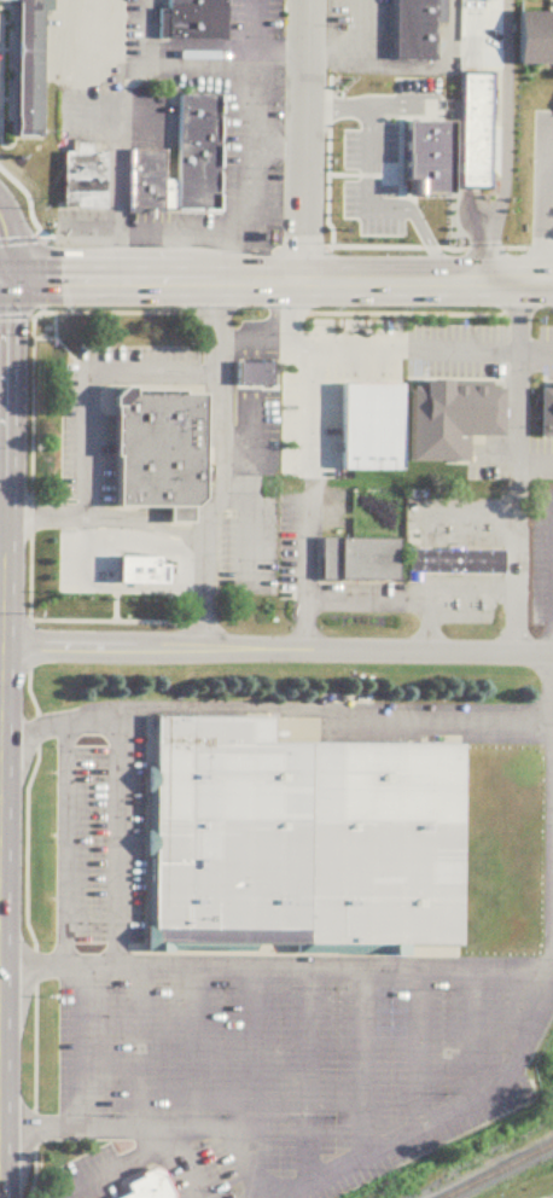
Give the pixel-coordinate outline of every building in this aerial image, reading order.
[(13,2),(13,138),(42,138),(42,0),(0,0),(0,2),(13,2)] [(168,10),(168,0),(228,0),(227,40),(156,40),(156,10),(168,10)] [(392,62),(393,0),(448,0),(447,25),(436,25),(436,62),(392,62)] [(522,12),(522,66),(552,66),(552,12),(522,12)] [(461,74),(470,75),(493,75),(491,188),(472,187),(460,187),(461,74)] [(130,151),(164,151),(164,180),(176,181),(177,95),(221,97),(221,209),(130,208),(130,151)] [(392,111),(441,111),(441,188),(394,188),(392,111)] [(65,208),(106,208),(106,152),(92,152),(92,140),(75,140),(75,152),(65,153),(65,208)] [(413,192),(413,174),(401,174),(401,161),(366,161),(366,193),(413,192)] [(238,361),(244,360),(260,360),(273,360),(273,385),(260,386),(244,386),(238,386),(238,361)] [(414,388),(414,465),(465,465),(465,437),(506,437),(506,389),(494,389),(494,372),(429,373),(427,388),(414,388)] [(340,382),(403,382),(403,476),(342,476),(340,382)] [(112,508),(112,502),(112,459),(106,459),(107,400),(120,389),(128,389),(128,392),(177,394),(177,397),(200,397),(199,501),(190,510),(190,517),(190,524),(164,524),(165,517),(165,508),(112,508)] [(541,440),(552,440),(552,390),(541,390),(541,440)] [(324,537),(351,539),(404,539),(404,545),(430,545),(456,545),(484,545),(501,545),(501,574),(484,574),(456,574),(430,572),(398,572),(398,582),(324,581),(324,537)] [(106,595),(142,595),(142,583),(126,583),(126,545),(106,545),(106,595)] [(115,558),(174,558),(174,586),(113,585),(115,558)] [(158,717),(274,719),(274,743),(468,744),(467,947),(157,944),(158,717)] [(158,1164),(175,1197),(116,1197),(123,1194),(118,1185),(158,1164)]
